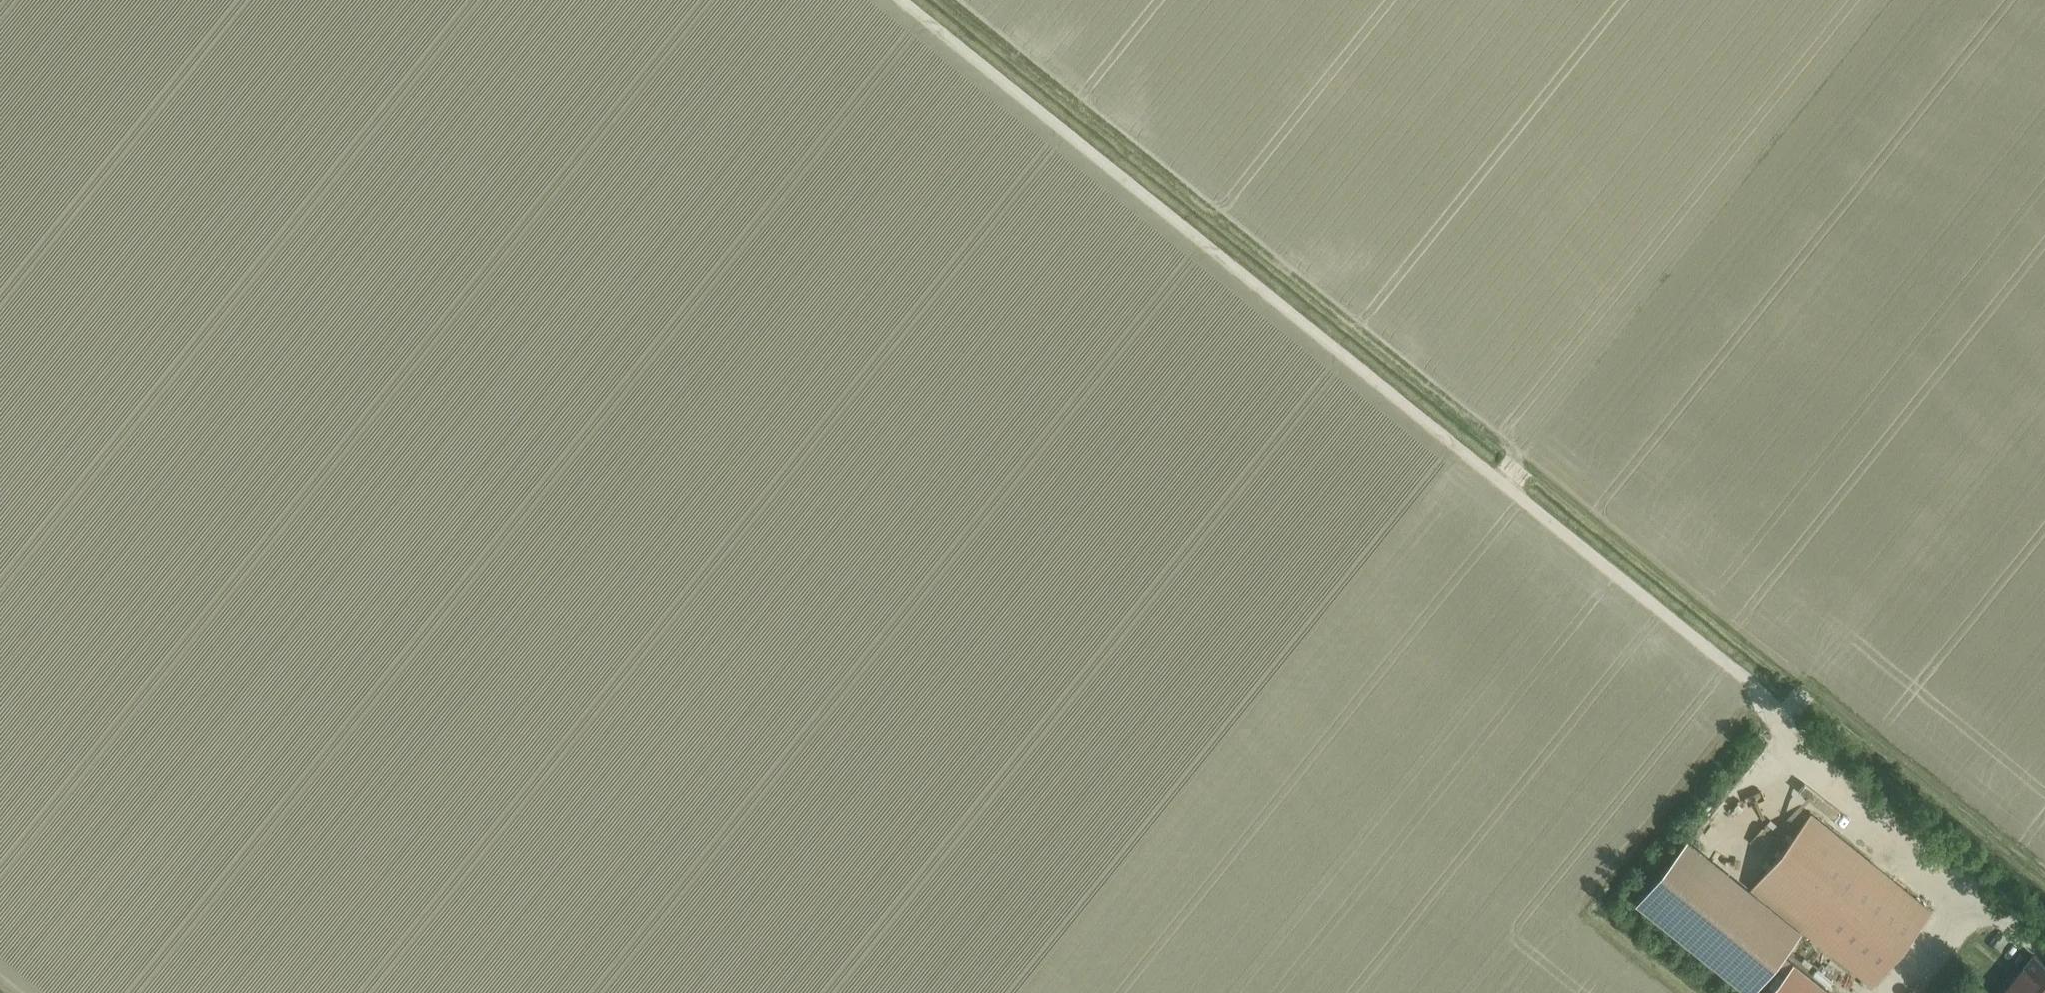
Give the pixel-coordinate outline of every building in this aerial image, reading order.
[(1872,984),(1930,911),(1810,815),(1751,888),(1758,893),(1802,929),(1872,984)] [(1687,844),(1641,900),(1753,990),(1802,929),(1758,893),(1755,898),(1687,844)] [(2034,954),(2003,992),(2044,992),(2044,962),(2034,954)] [(1785,958),(1777,967),(1786,975),(1771,992),(1828,992),(1785,958)]
